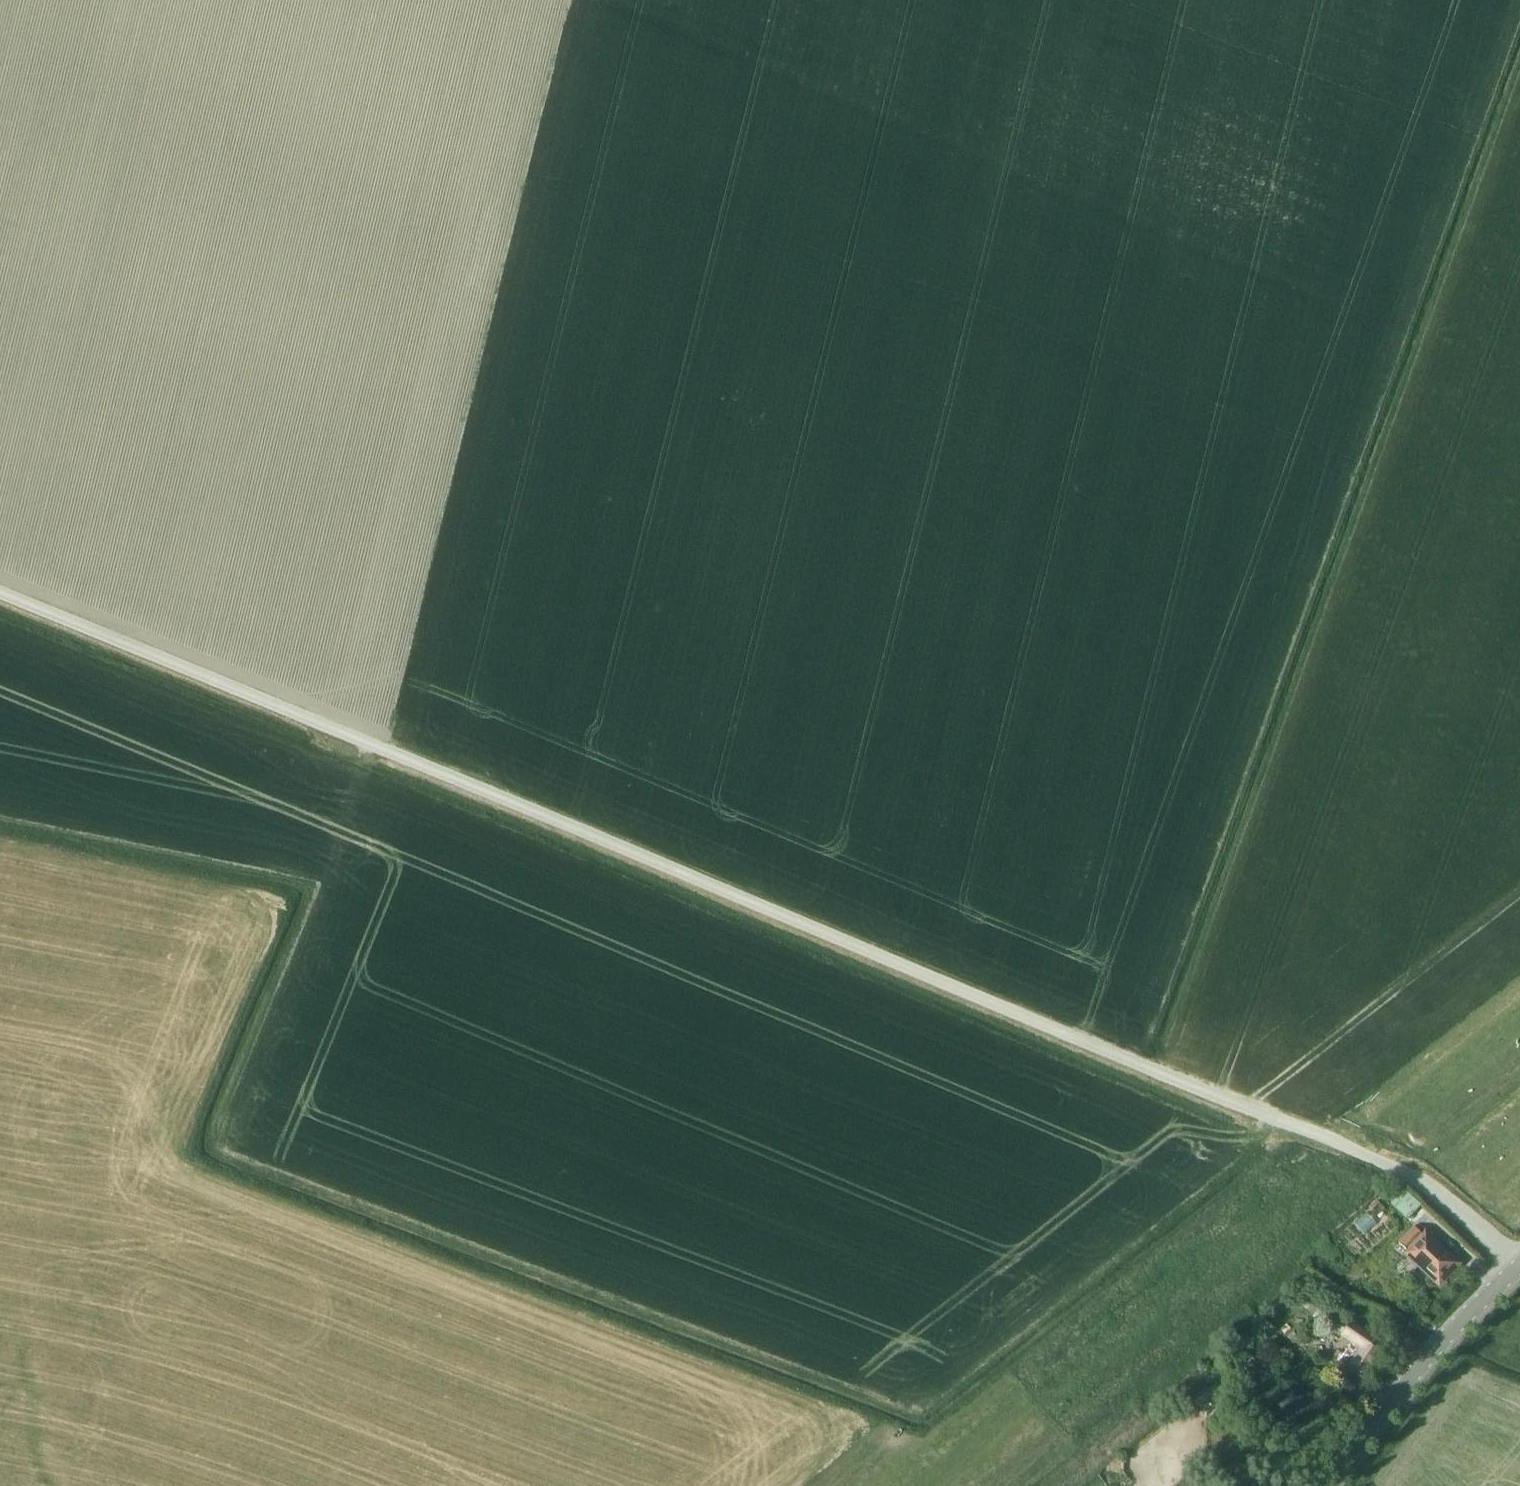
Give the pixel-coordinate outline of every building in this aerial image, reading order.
[(1439,1284),(1459,1263),(1444,1250),(1445,1249),(1435,1240),(1433,1243),(1414,1226),(1398,1242),(1409,1253),(1407,1255),(1426,1273),(1439,1284)] [(1300,1305),(1341,1333),(1349,1322),(1308,1293),(1300,1305)] [(1338,1362),(1362,1378),(1384,1345),(1350,1322),(1342,1334),(1352,1341),(1338,1362)] [(1228,1395),(1222,1388),(1212,1398),(1217,1404),(1228,1395)] [(1211,1398),(1201,1407),(1207,1413),(1217,1404),(1211,1398)]
